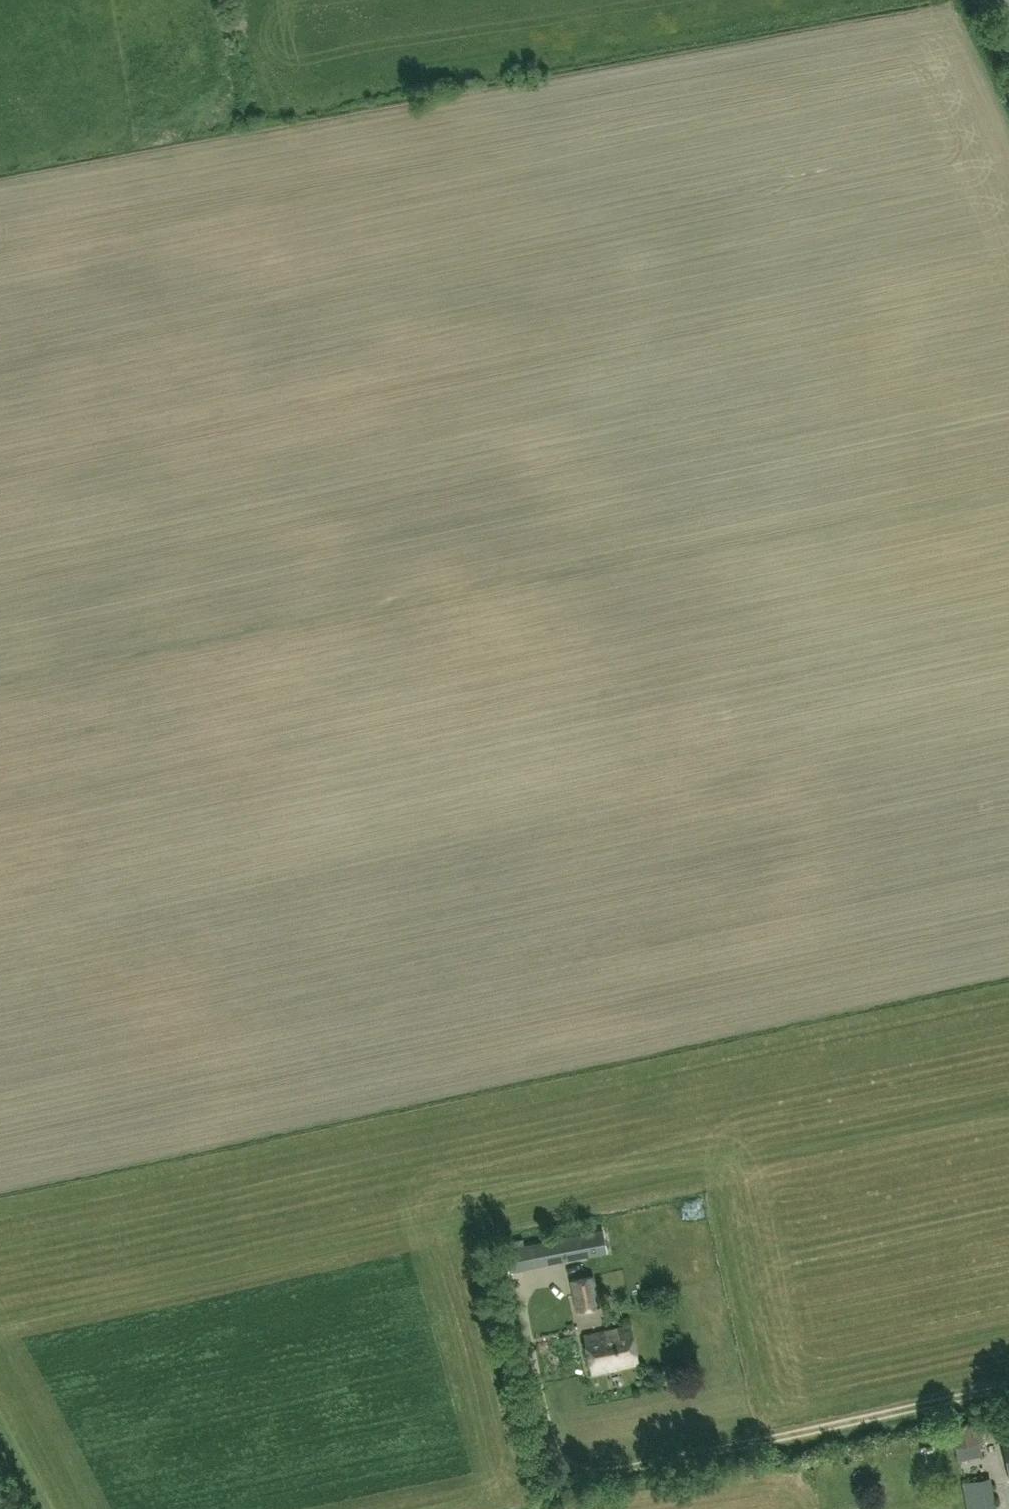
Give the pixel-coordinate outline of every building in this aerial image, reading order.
[(607,1251),(602,1230),(558,1239),(561,1261),(607,1251)] [(561,1261),(558,1239),(504,1249),(509,1272),(561,1262),(561,1261)] [(591,1276),(571,1280),(578,1310),(598,1306),(591,1276)] [(591,1373),(639,1363),(631,1326),(584,1336),(591,1373)] [(947,1427),(951,1446),(983,1440),(979,1420),(947,1427)] [(964,1483),(968,1508),(995,1508),(990,1479),(964,1483)]
